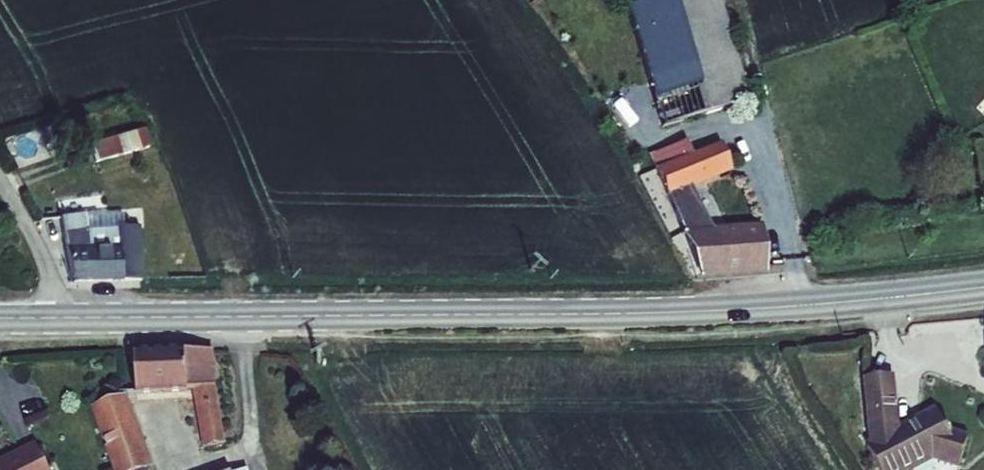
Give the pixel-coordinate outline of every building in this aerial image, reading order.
[(662,128),(748,103),(718,0),(652,0),(626,7),(662,128)] [(643,141),(655,170),(701,274),(762,270),(760,229),(702,233),(682,188),(729,169),(719,144),(692,155),(680,126),(643,141)] [(91,146),(95,163),(149,148),(144,131),(91,146)] [(114,237),(114,246),(139,246),(137,214),(98,218),(98,215),(60,218),(64,237),(114,237)] [(114,246),(114,237),(64,237),(72,282),(141,281),(139,246),(114,246)] [(211,352),(133,356),(136,395),(195,392),(207,460),(225,456),(213,387),(211,352)] [(865,380),(870,433),(876,444),(867,449),(878,469),(913,469),(933,460),(959,468),(967,440),(951,435),(946,431),(936,412),(898,432),(892,378),(865,380)] [(95,410),(116,469),(147,469),(122,400),(95,410)] [(36,447),(0,464),(0,469),(47,469),(36,447)]
